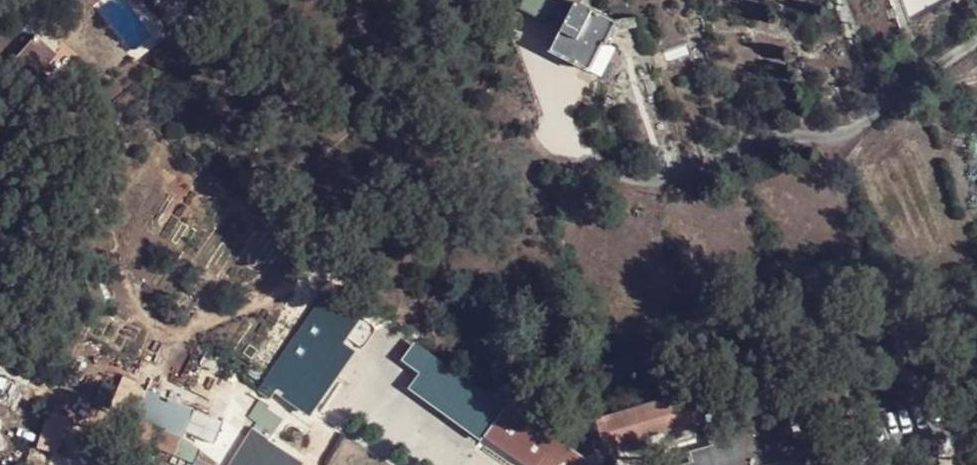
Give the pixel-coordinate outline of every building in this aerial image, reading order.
[(517,2),(562,22),(550,49),(583,64),(595,39),(605,44),(616,19),(577,3),(578,0),(520,0),(517,2)] [(33,65),(49,48),(32,28),(4,53),(22,73),(16,79),(38,103),(53,88),(33,65)] [(356,317),(326,294),(262,386),(305,418),(351,353),(335,342),(356,317)] [(412,342),(404,354),(422,368),(431,356),(412,342)] [(422,368),(404,354),(402,358),(421,371),(422,368)] [(431,356),(422,368),(457,394),(481,390),(431,356)] [(457,394),(422,368),(421,371),(412,385),(479,430),(498,401),(481,390),(457,394)] [(78,390),(57,381),(51,405),(71,412),(78,390)] [(704,419),(693,387),(596,421),(605,452),(704,419)] [(51,405),(39,444),(60,449),(71,412),(51,405)] [(505,405),(486,432),(530,464),(589,464),(590,464),(505,405)] [(787,413),(739,427),(739,421),(703,430),(709,446),(688,451),(690,464),(684,464),(763,464),(800,454),(787,413)] [(306,460),(256,429),(232,464),(303,464),(306,460)]
